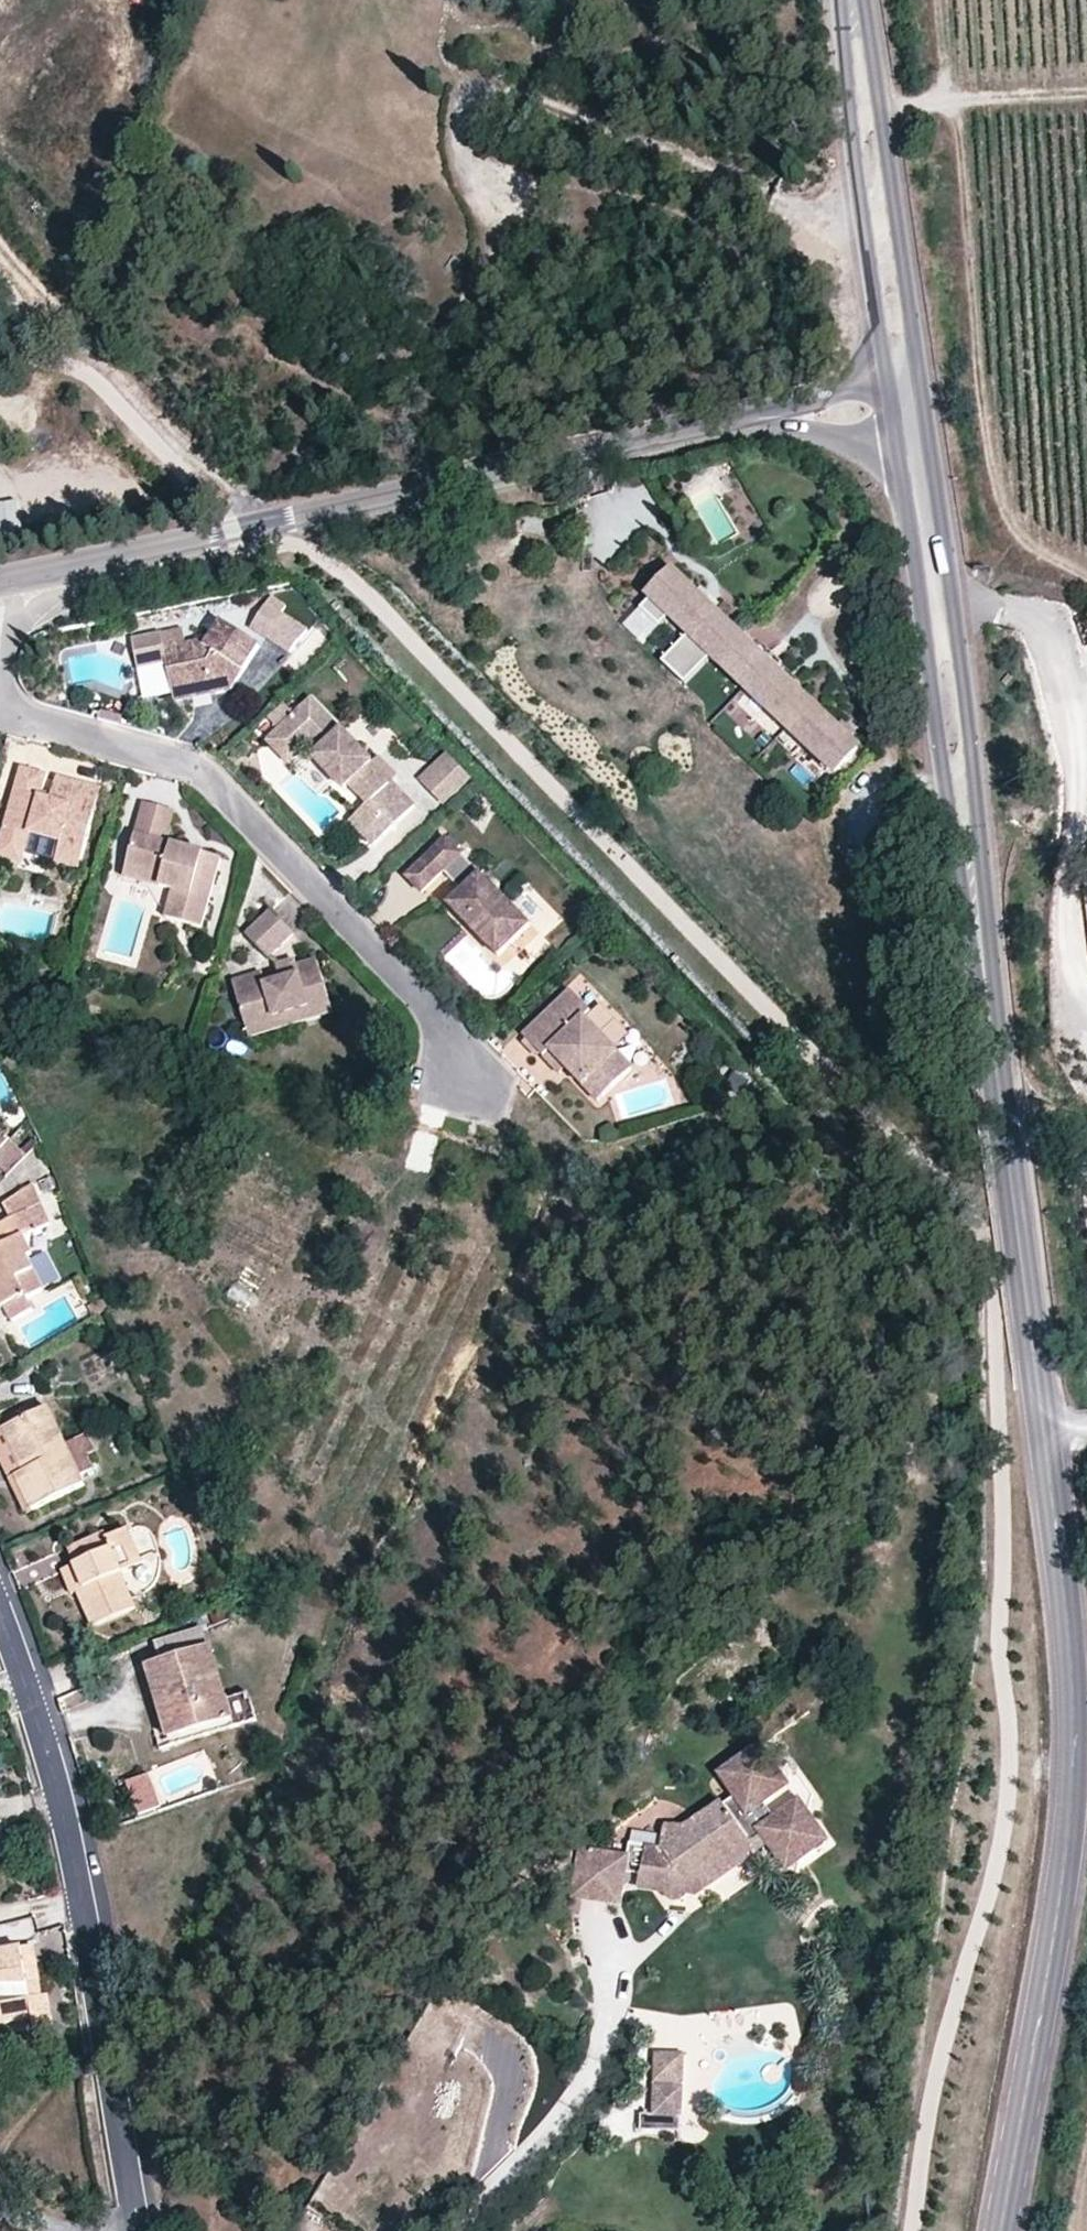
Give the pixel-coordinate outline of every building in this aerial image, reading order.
[(650,11),(655,0),(627,0),(650,11)] [(675,571),(650,596),(653,599),(672,617),(692,636),(713,656),(841,778),(865,752),(675,571)] [(313,625),(272,598),(252,629),(293,655),(313,625)] [(672,617),(653,599),(627,626),(646,644),(672,617)] [(172,695),(198,691),(208,699),(228,695),(258,652),(220,626),(208,640),(202,650),(191,652),(186,652),(182,628),(131,637),(137,669),(145,668),(166,665),(172,695)] [(713,656),(692,636),(665,663),(687,684),(713,656)] [(190,643),(191,652),(202,650),(208,640),(190,643)] [(151,708),(208,699),(198,691),(172,695),(166,665),(145,668),(151,708)] [(311,701),(277,734),(298,755),(310,743),(319,753),(313,759),(344,792),(348,788),(367,808),(379,821),(362,838),(372,848),(414,808),(390,784),(387,786),(369,767),(372,765),(352,744),(348,748),(338,738),(342,734),(311,701)] [(135,720),(114,714),(112,722),(133,728),(135,720)] [(277,734),(267,743),(287,765),(298,755),(277,734)] [(352,744),(342,734),(338,738),(348,748),(352,744)] [(471,781),(446,756),(421,781),(446,806),(471,781)] [(41,799),(48,775),(22,768),(0,847),(26,854),(31,836),(62,845),(59,856),(82,863),(103,789),(58,776),(51,801),(41,799)] [(146,805),(129,867),(155,875),(152,886),(174,892),(167,919),(202,929),(220,860),(203,855),(200,865),(184,861),(187,850),(166,845),(175,813),(146,805)] [(349,824),(362,838),(379,821),(367,808),(349,824)] [(424,892),(446,870),(452,865),(472,885),(466,891),(452,903),(502,955),(533,926),(449,838),(409,877),(424,892)] [(26,854),(0,847),(0,848),(0,860),(23,867),(26,854)] [(203,855),(187,850),(184,861),(200,865),(203,855)] [(80,871),(82,863),(59,856),(56,865),(80,871)] [(446,870),(466,891),(472,885),(452,865),(446,870)] [(125,879),(152,886),(155,875),(129,867),(125,879)] [(294,935),(272,913),(248,937),(270,959),(294,935)] [(232,983),(245,1027),(308,1009),(311,1019),(332,1013),(317,961),(296,967),(295,960),(276,966),(278,975),(280,982),(264,987),(262,980),(260,974),(232,983)] [(278,975),(262,980),(264,987),(280,982),(278,975)] [(521,1037),(541,1058),(548,1051),(564,1068),(596,1102),(616,1083),(601,1066),(615,1053),(582,1018),(588,1013),(568,992),(521,1037)] [(248,1038),(311,1019),(308,1009),(245,1027),(248,1038)] [(557,1075),(564,1068),(548,1051),(541,1058),(557,1075)] [(630,1070),(615,1053),(601,1066),(616,1083),(630,1070)] [(11,1141),(0,1152),(0,1166),(9,1175),(27,1157),(11,1141)] [(51,1222),(33,1184),(5,1205),(12,1220),(19,1238),(25,1235),(51,1222)] [(25,1235),(19,1238),(12,1220),(0,1225),(0,1309),(4,1308),(12,1321),(33,1310),(27,1298),(44,1289),(30,1256),(34,1255),(25,1235)] [(88,1307),(95,1319),(109,1311),(104,1298),(88,1307)] [(4,1429),(25,1474),(17,1477),(32,1511),(87,1485),(83,1475),(96,1469),(89,1455),(96,1452),(88,1434),(68,1443),(50,1407),(4,1429)] [(4,1429),(0,1431),(0,1457),(11,1480),(17,1477),(25,1474),(4,1429)] [(69,1548),(76,1565),(87,1589),(77,1593),(94,1627),(137,1607),(123,1573),(144,1563),(130,1530),(109,1538),(106,1531),(103,1532),(102,1532),(100,1529),(97,1529),(93,1531),(93,1537),(69,1548)] [(72,1596),(77,1593),(87,1589),(76,1565),(62,1571),(72,1596)] [(223,1607),(210,1613),(216,1630),(229,1625),(223,1607)] [(229,1698),(213,1646),(147,1667),(170,1739),(232,1720),(234,1728),(257,1721),(249,1692),(229,1698)] [(799,1795),(767,1746),(739,1764),(735,1797),(755,1826),(746,1832),(724,1802),(698,1821),(698,1831),(692,1834),(688,1828),(667,1827),(663,1852),(636,1849),(634,1862),(585,1850),(573,1900),(622,1912),(630,1878),(644,1881),(645,1881),(650,1890),(660,1893),(661,1901),(659,1905),(674,1908),(682,1891),(692,1886),(702,1877),(706,1883),(726,1869),(727,1861),(759,1838),(764,1843),(767,1841),(773,1849),(783,1862),(802,1865),(820,1853),(823,1831),(803,1838),(793,1824),(799,1795)] [(721,1775),(735,1797),(739,1764),(721,1775)] [(122,1778),(136,1811),(159,1801),(144,1769),(122,1778)] [(809,1790),(799,1795),(793,1824),(803,1838),(823,1831),(829,1824),(809,1790)] [(698,1821),(688,1828),(692,1834),(698,1831),(698,1821)] [(832,1845),(823,1831),(820,1853),(832,1845)] [(700,1898),(773,1849),(767,1841),(764,1843),(759,1838),(727,1861),(726,1869),(706,1883),(702,1877),(692,1886),(700,1898)] [(790,1872),(802,1865),(783,1862),(790,1872)] [(641,1895),(661,1901),(660,1893),(650,1890),(645,1881),(644,1881),(641,1895)] [(24,1950),(24,1947),(0,1952),(0,2025),(34,2020),(36,2029),(55,2025),(49,1995),(43,1996),(41,1982),(31,1983),(24,1950)] [(36,1947),(24,1950),(31,1983),(41,1982),(43,1982),(36,1947)] [(683,2058),(656,2057),(655,2115),(681,2116),(683,2058)] [(444,2169),(434,2162),(424,2177),(434,2184),(444,2169)]
